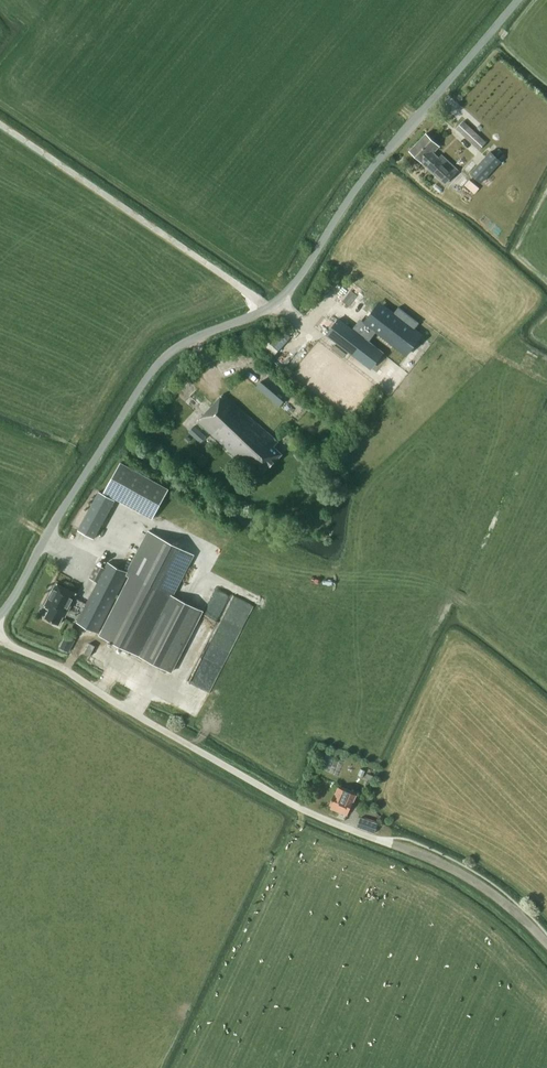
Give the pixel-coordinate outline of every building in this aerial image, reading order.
[(459,121),(454,125),(479,151),(483,147),(459,121)] [(445,183),(457,170),(441,155),(439,157),(434,152),(440,145),(426,132),(409,150),(445,183)] [(497,160),(487,151),(468,171),(479,180),(497,160)] [(476,192),(480,186),(469,178),(465,184),(476,192)] [(450,183),(442,195),(451,201),(459,190),(450,183)] [(338,316),(326,332),(350,351),(360,338),(363,341),(373,327),(395,345),(404,334),(395,326),(399,321),(376,304),(364,320),(369,324),(361,334),(338,316)] [(288,364),(301,349),(278,329),(265,344),(288,364)] [(263,475),(282,455),(274,447),(278,443),(224,393),(197,422),(245,466),(248,463),(250,466),(252,464),(263,475)] [(189,431),(200,442),(206,436),(194,425),(189,431)] [(120,462),(104,491),(152,518),(168,489),(120,462)] [(105,495),(99,491),(78,529),(94,538),(115,500),(105,495)] [(97,564),(90,578),(98,582),(77,622),(97,633),(115,597),(118,599),(99,635),(171,672),(202,610),(172,594),(193,554),(149,531),(127,572),(131,574),(120,595),(117,594),(128,572),(127,572),(108,562),(105,568),(97,564)] [(56,583),(44,606),(50,609),(45,617),(59,624),(64,616),(65,616),(77,594),(56,583)] [(212,643),(232,594),(215,587),(195,636),(212,643)] [(89,643),(84,653),(90,655),(95,646),(89,643)] [(339,786),(336,795),(335,795),(331,805),(334,806),(333,809),(347,815),(356,793),(339,786)] [(357,826),(375,832),(378,823),(360,817),(357,826)]
